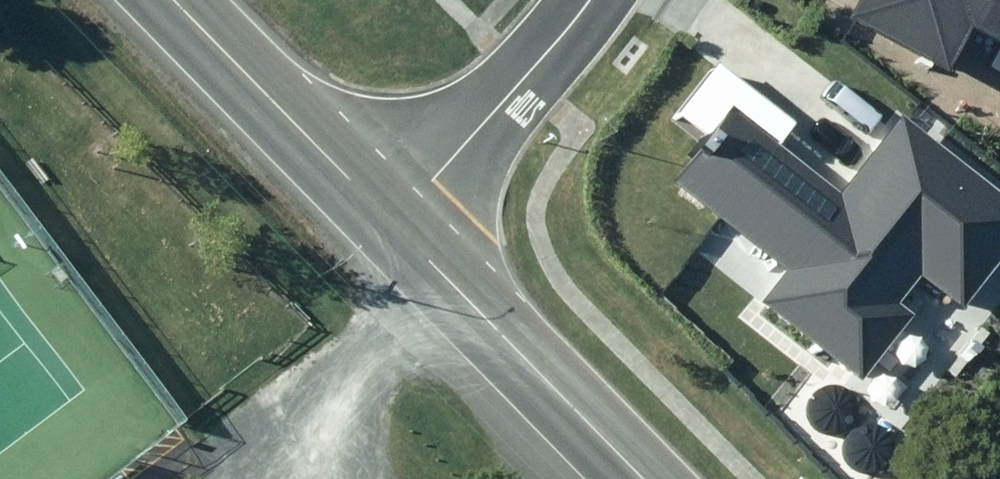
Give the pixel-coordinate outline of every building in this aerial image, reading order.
[(848,23),(945,76),(968,35),(999,53),(999,0),(860,0),(848,23)] [(897,121),(836,197),(725,108),(663,185),(780,279),(757,308),(856,388),(915,315),(900,303),(925,272),(963,303),(999,257),(999,203),(897,121)]
